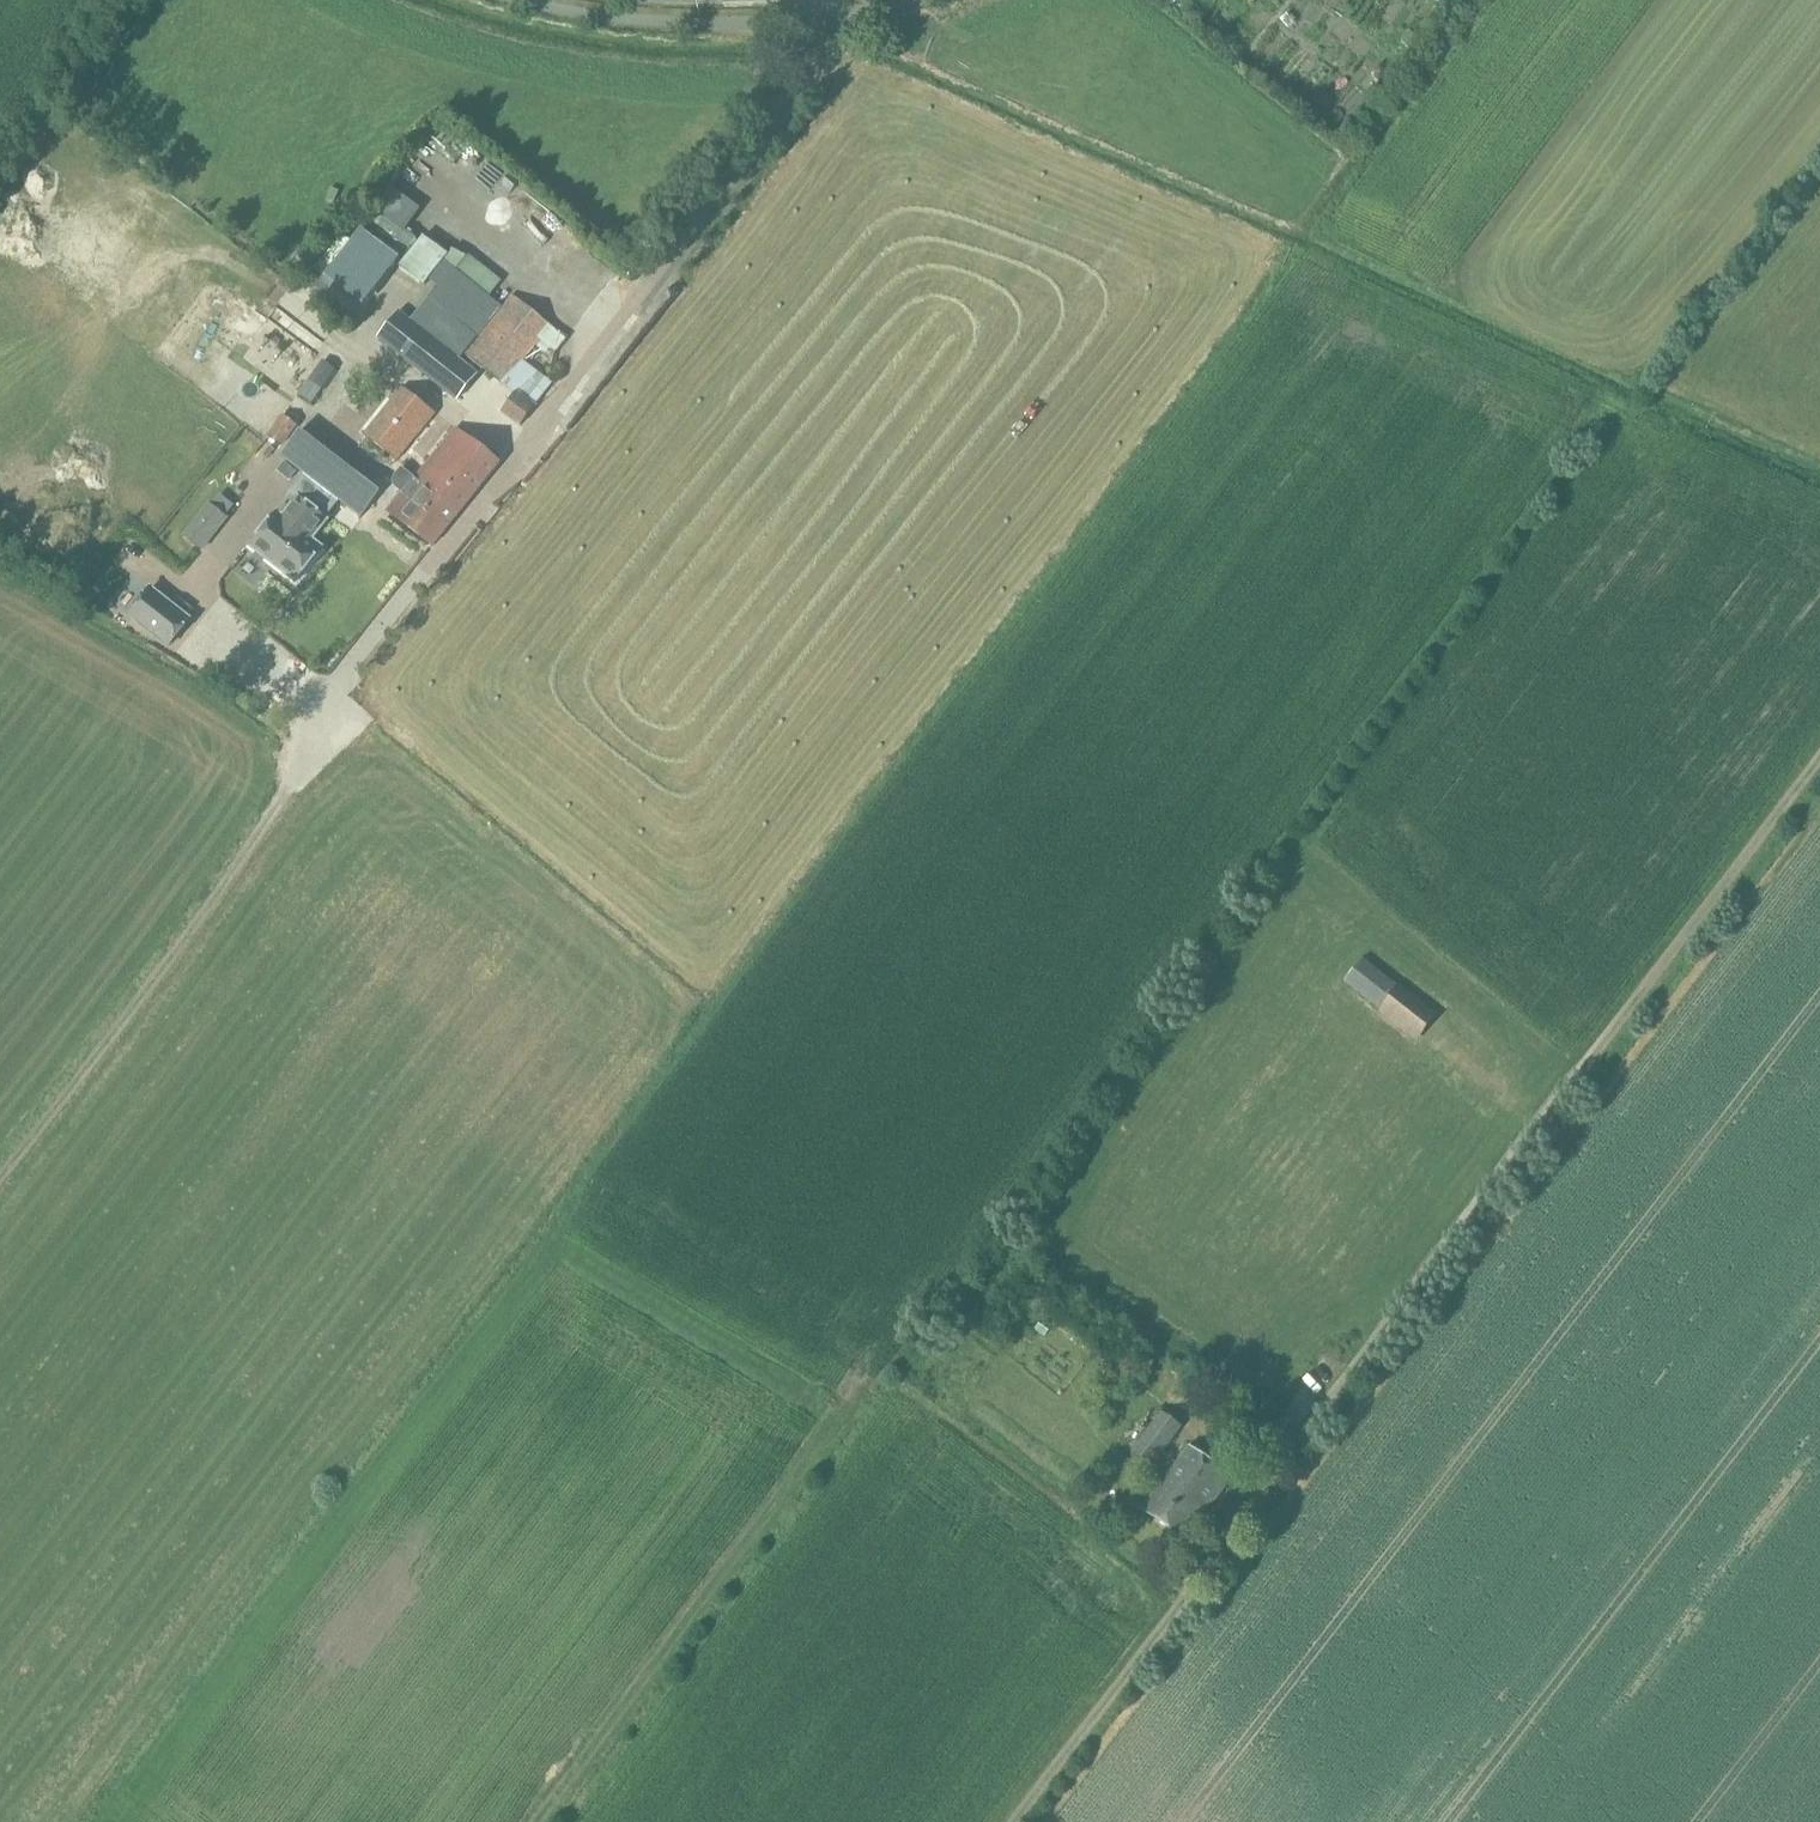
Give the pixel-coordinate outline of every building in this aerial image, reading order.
[(424,237),(401,265),(424,283),(446,255),(424,237)] [(509,296),(465,352),(503,383),(548,327),(509,296)] [(478,374),(459,359),(399,311),(378,338),(457,400),(478,374)] [(395,460),(434,413),(403,388),(365,435),(395,460)] [(498,396),(492,417),(517,424),(523,404),(498,396)] [(281,415),(268,436),(284,447),(298,426),(281,415)] [(456,428),(414,479),(401,468),(392,480),(401,494),(385,512),(431,548),(500,463),(456,428)] [(306,433),(305,432),(283,458),(303,472),(306,467),(355,506),(352,509),(366,520),(378,505),(366,494),(372,485),(306,433)] [(273,484),(288,468),(280,460),(265,476),(273,484)] [(209,505),(184,535),(202,550),(227,520),(209,505)] [(293,515),(275,541),(317,575),(337,549),(327,540),(336,528),(313,510),(303,523),(293,515)] [(151,589),(129,616),(169,647),(190,620),(151,589)] [(1377,1006),(1391,987),(1361,964),(1346,983),(1377,1006)] [(1154,1464),(1182,1425),(1164,1412),(1135,1450),(1154,1464)] [(1135,1448),(1149,1424),(1139,1419),(1126,1442),(1135,1448)] [(1185,1541),(1231,1479),(1189,1448),(1142,1509),(1185,1541)]
